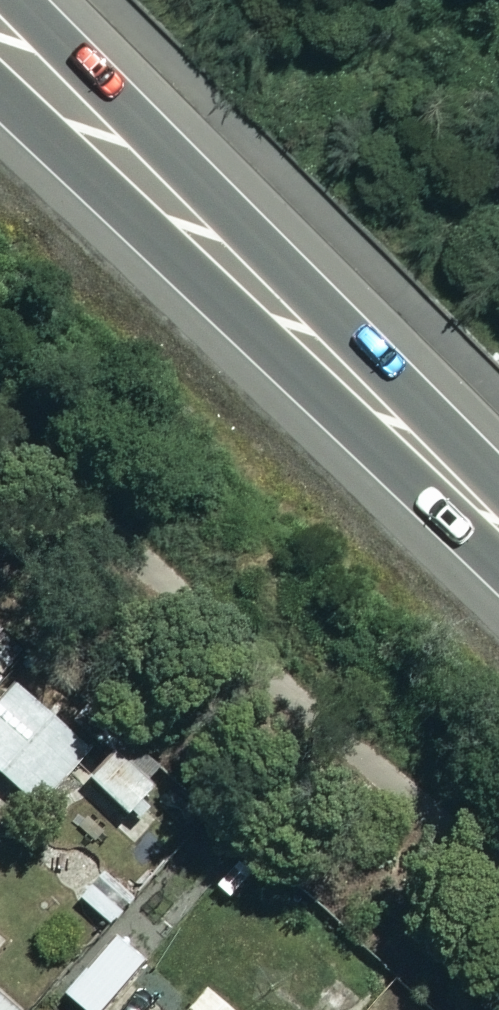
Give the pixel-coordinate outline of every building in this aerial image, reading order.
[(15,681),(0,697),(0,775),(34,807),(88,750),(15,681)] [(157,785),(113,750),(88,780),(132,816),(157,785)] [(136,822),(103,858),(141,892),(174,856),(136,822)] [(98,865),(73,893),(109,926),(134,899),(98,865)] [(114,933),(62,991),(83,1009),(96,1009),(142,958),(114,933)] [(199,981),(173,1009),(231,1009),(199,981)] [(0,1001),(0,1009),(10,1009),(0,1001)]
